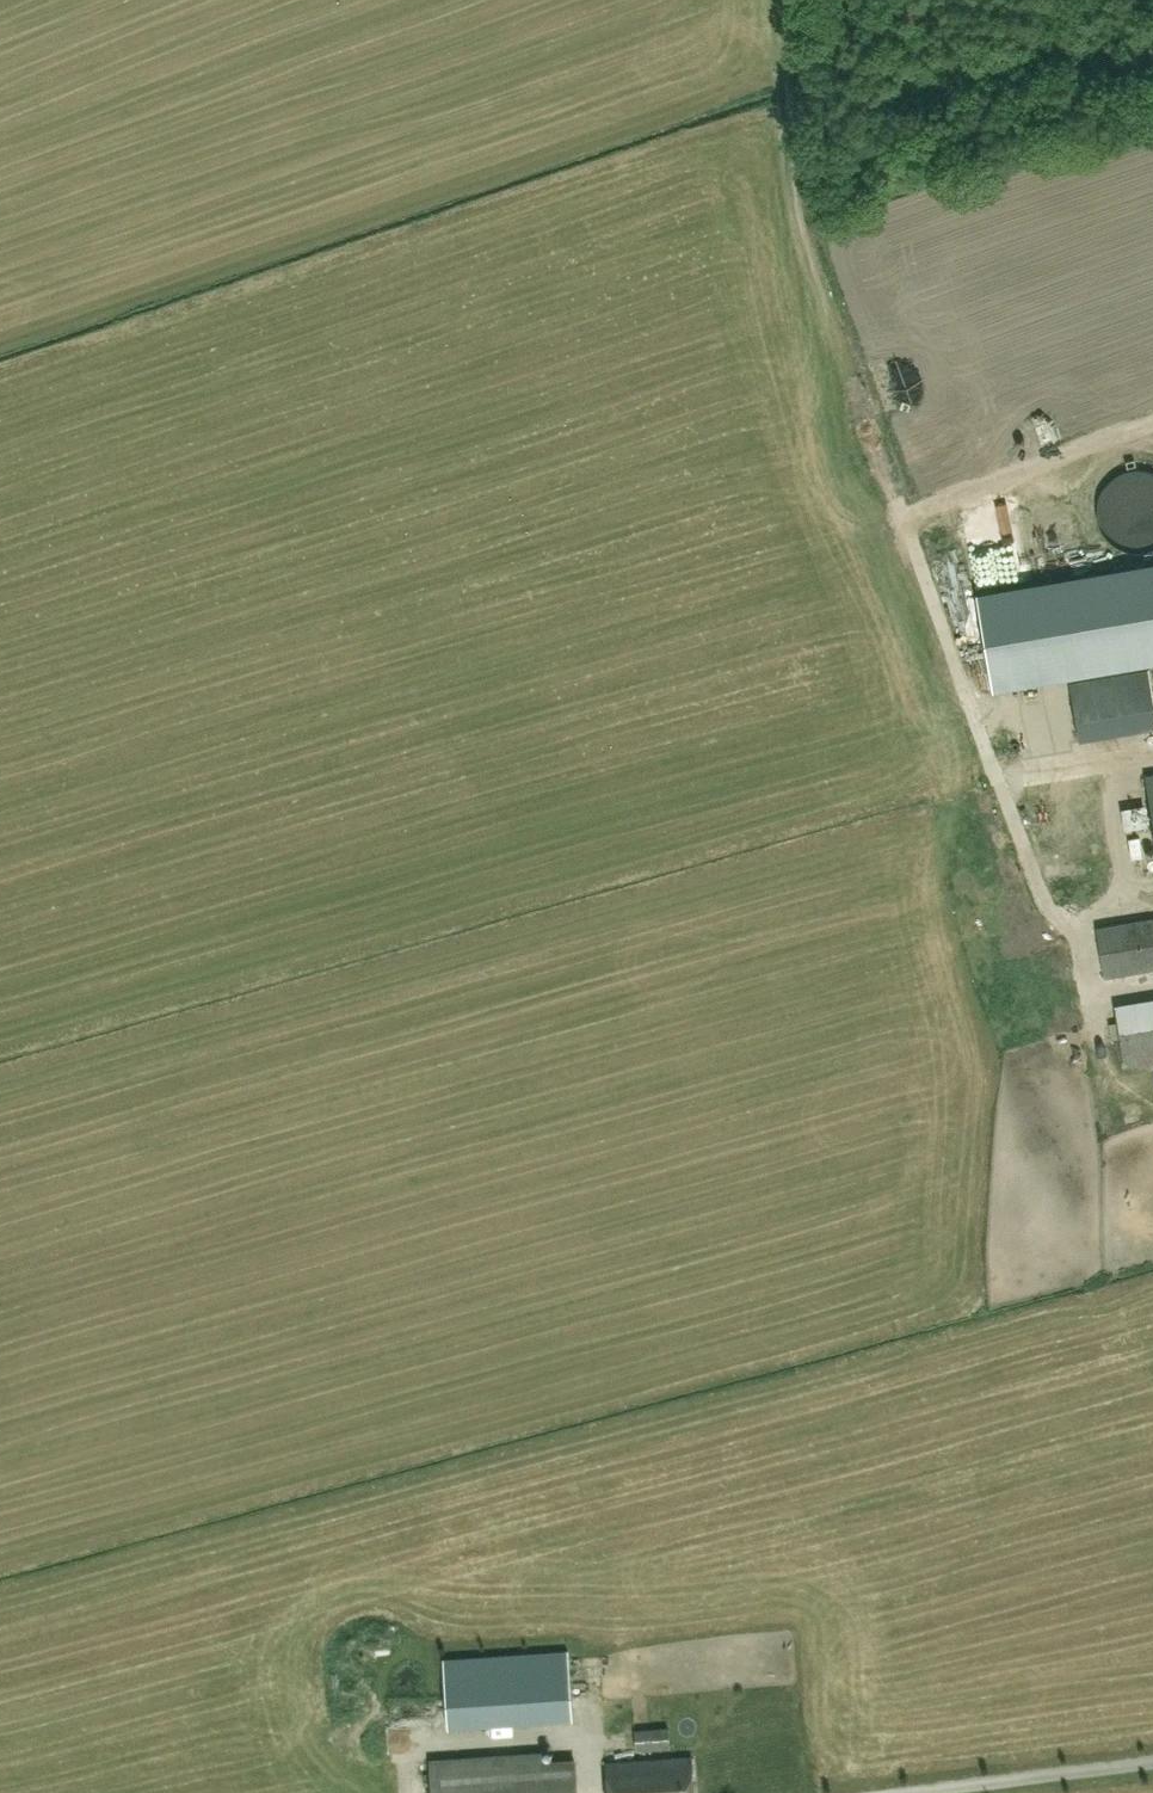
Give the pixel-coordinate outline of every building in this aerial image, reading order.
[(1071,684),(1081,741),(1152,728),(1152,695),(1149,670),(1071,684)] [(1098,928),(1106,976),(1152,968),(1152,919),(1098,928)] [(1115,1006),(1118,1021),(1126,1069),(1152,1064),(1152,1000),(1115,1006)] [(567,1652),(444,1660),(448,1708),(571,1700),(567,1652)] [(575,1749),(574,1710),(548,1710),(549,1749),(575,1749)] [(636,1730),(637,1751),(670,1749),(669,1728),(636,1730)] [(431,1759),(433,1792),(576,1792),(574,1760),(546,1762),(545,1752),(431,1759)] [(693,1756),(607,1763),(609,1792),(695,1792),(693,1756)]
